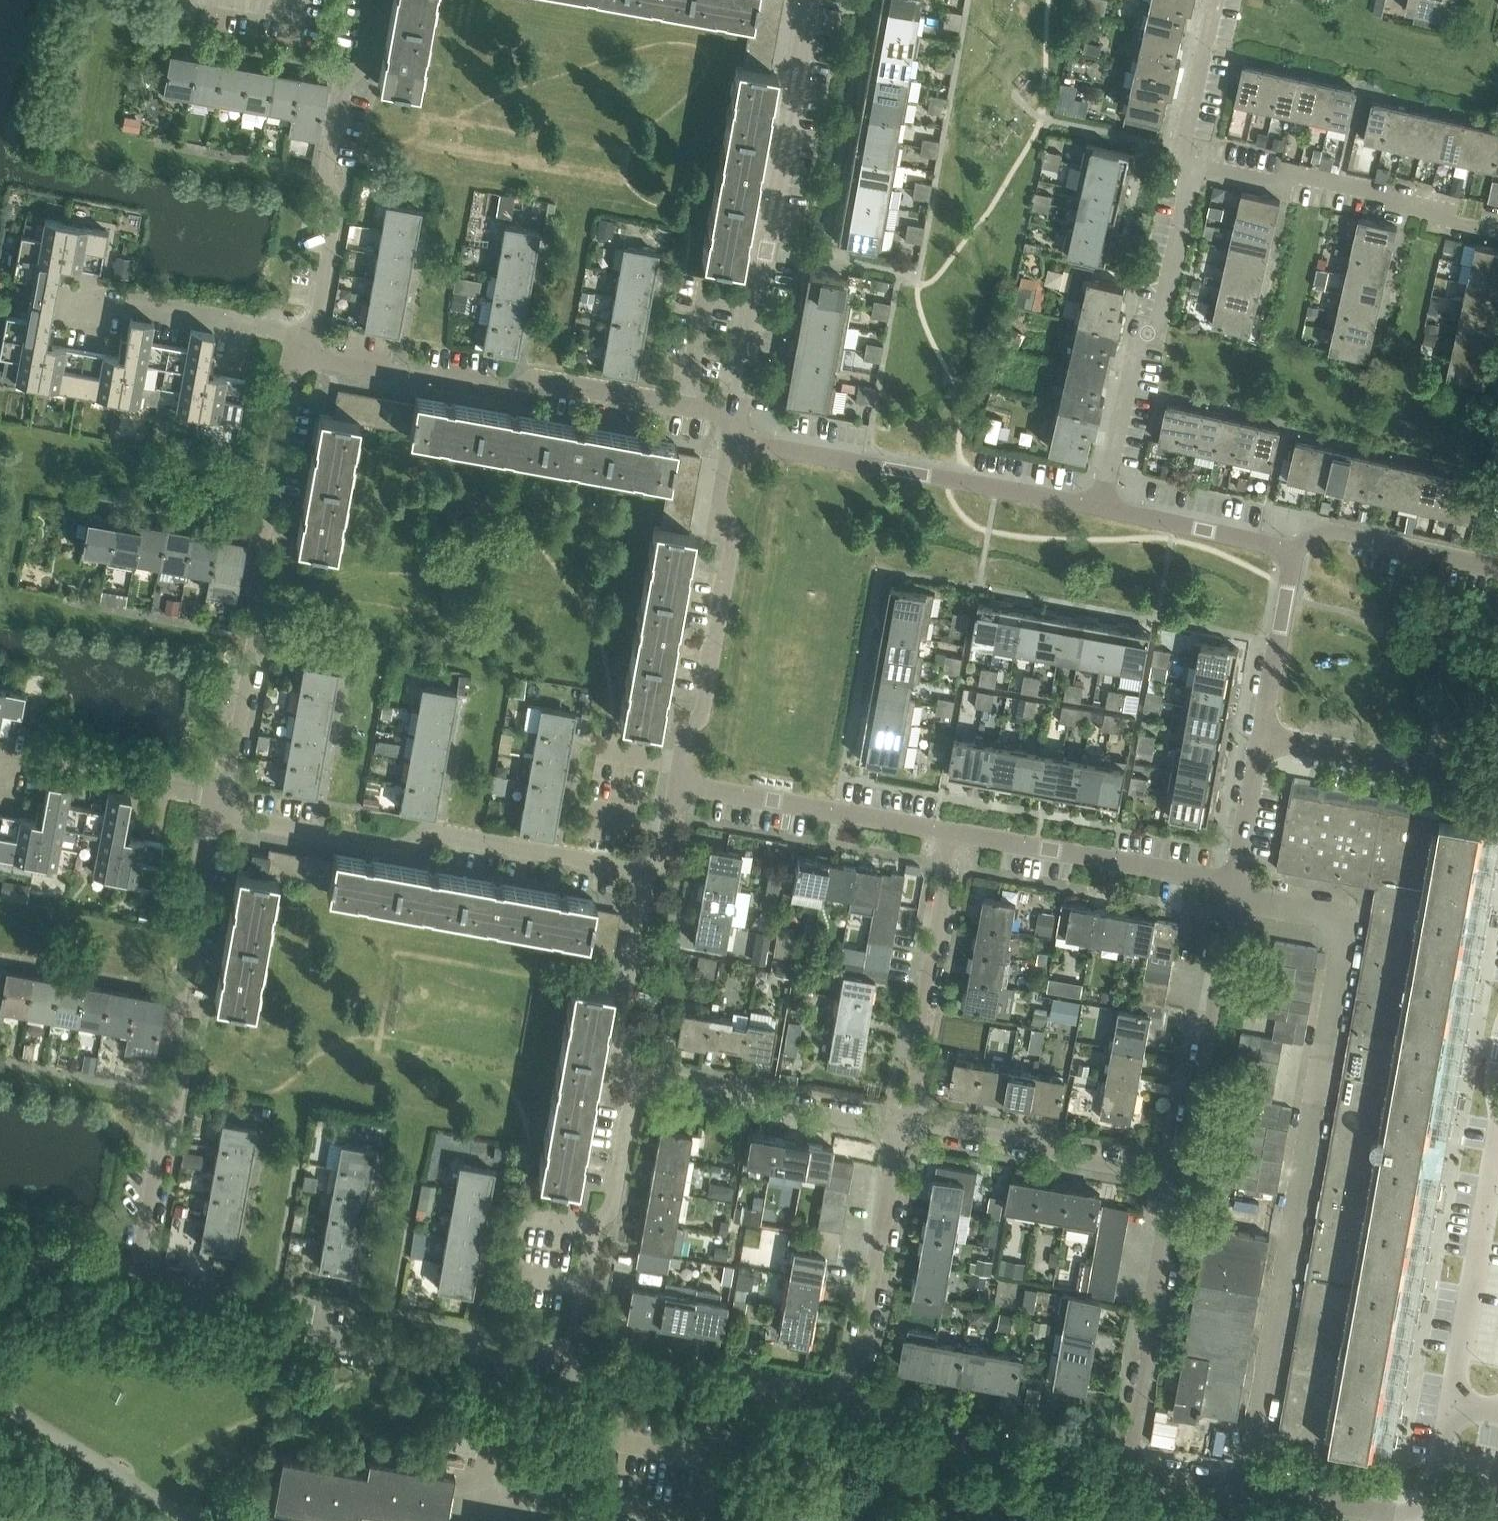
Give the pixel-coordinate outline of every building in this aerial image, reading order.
[(430,26),(434,0),(393,0),(390,18),(430,26)] [(688,0),(625,0),(686,11),(688,0)] [(686,11),(752,23),(753,17),(755,5),(756,0),(688,0),(686,11)] [(782,0),(756,0),(755,5),(781,9),(782,0)] [(915,13),(918,0),(875,0),(874,6),(915,13)] [(1147,25),(1183,33),(1189,8),(1193,9),(1195,0),(1152,0),(1147,25)] [(1385,14),(1387,0),(1379,0),(1376,12),(1385,14)] [(1448,0),(1409,0),(1407,10),(1445,18),(1449,0),(1448,0)] [(753,17),(778,21),(781,9),(755,5),(753,17)] [(912,33),(915,13),(874,6),(872,17),(877,18),(875,28),(919,35),(919,34),(912,33)] [(945,9),(944,18),(961,21),(962,12),(945,9)] [(750,30),(776,34),(778,21),(753,17),(752,23),(750,30)] [(390,18),(379,83),(378,84),(418,91),(430,26),(390,18)] [(959,29),(961,21),(944,18),(942,26),(959,29)] [(1147,25),(1137,68),(1177,77),(1181,60),(1177,59),(1183,33),(1147,25)] [(915,57),(919,35),(875,28),(873,37),(869,36),(866,48),(915,57)] [(748,42),(774,46),(776,34),(750,30),(748,42)] [(746,54),(772,58),(774,46),(748,42),(746,54)] [(869,61),(867,70),(911,78),(911,77),(904,75),(908,57),(915,58),(915,57),(866,48),(864,60),(869,61)] [(938,52),(936,61),(953,64),(955,55),(938,52)] [(164,92),(190,97),(197,59),(171,54),(164,92)] [(744,67),(769,71),(772,58),(746,54),(744,67)] [(223,64),(197,59),(190,97),(216,102),(223,64)] [(952,72),(953,64),(936,61),(935,69),(952,72)] [(241,106),(248,68),(223,64),(216,102),(241,106)] [(1244,64),(1240,82),(1236,102),(1255,106),(1264,68),(1244,64)] [(777,73),(769,71),(744,67),(737,66),(725,132),(765,139),(777,73)] [(274,73),(248,68),(241,106),(267,111),(274,73)] [(1170,92),(1174,93),(1177,77),(1137,68),(1125,120),(1162,129),(1170,92)] [(1282,73),(1264,68),(1255,106),(1273,110),(1282,73)] [(907,99),(911,78),(867,70),(866,80),(861,79),(859,91),(907,99)] [(292,116),(299,78),(274,73),(267,111),(292,116)] [(1301,77),(1282,73),(1273,110),(1292,115),(1301,77)] [(1319,81),(1301,77),(1292,115),(1311,119),(1319,81)] [(326,83),(299,78),(292,116),(289,132),(316,137),(326,83)] [(1311,119),(1330,123),(1338,85),(1319,81),(1311,119)] [(1357,89),(1338,85),(1330,123),(1349,127),(1357,89)] [(1095,94),(1065,87),(1061,106),(1090,113),(1095,94)] [(861,104),(860,113),(903,121),(907,99),(859,91),(857,103),(861,104)] [(930,95),(929,103),(946,106),(947,98),(930,95)] [(1392,106),(1373,102),(1364,140),(1383,144),(1392,106)] [(944,114),(946,106),(929,103),(927,111),(944,114)] [(1383,144),(1402,148),(1411,110),(1392,106),(1383,144)] [(1429,114),(1411,110),(1402,148),(1421,153),(1429,114)] [(903,122),(903,121),(860,113),(858,123),(853,122),(851,134),(900,142),(900,141),(893,140),(896,121),(903,122)] [(1448,119),(1429,114),(1421,153),(1440,157),(1448,119)] [(1467,123),(1448,119),(1440,157),(1458,161),(1467,123)] [(1485,127),(1467,123),(1458,161),(1477,165),(1485,127)] [(1485,127),(1477,165),(1495,169),(1497,156),(1497,130),(1485,127)] [(714,196),(753,203),(765,139),(725,132),(714,196)] [(852,156),(896,164),(900,142),(851,134),(849,146),(854,147),(852,156)] [(923,137),(921,146),(938,149),(939,140),(923,137)] [(1088,144),(1083,167),(1131,178),(1131,176),(1127,175),(1128,167),(1133,168),(1136,155),(1088,144)] [(938,149),(921,146),(920,154),(936,157),(938,149)] [(1045,158),(1061,162),(1063,153),(1047,149),(1045,158)] [(892,185),(896,164),(852,156),(850,165),(846,164),(844,176),(892,185)] [(1060,170),(1061,162),(1045,158),(1043,166),(1060,170)] [(1083,167),(1078,188),(1126,198),(1126,197),(1122,196),(1124,188),(1128,189),(1131,178),(1083,167)] [(888,206),(892,185),(844,176),(841,188),(846,189),(844,198),(888,206)] [(915,180),(913,189),(930,191),(932,183),(915,180)] [(1123,210),(1126,198),(1078,188),(1078,189),(1085,191),(1080,210),(1121,220),(1122,218),(1117,217),(1119,209),(1123,210)] [(929,200),(930,191),(913,189),(912,197),(929,200)] [(1035,200),(1052,204),(1054,195),(1037,192),(1035,200)] [(1243,192),(1238,212),(1276,220),(1280,200),(1243,192)] [(753,203),(714,196),(702,262),(742,269),(753,203)] [(884,227),(888,206),(844,198),(843,208),(838,207),(836,219),(884,227)] [(1050,212),(1052,204),(1035,200),(1033,208),(1050,212)] [(386,203),(382,229),(416,235),(420,209),(386,203)] [(1119,231),(1121,220),(1080,210),(1076,230),(1069,228),(1069,230),(1117,241),(1117,239),(1112,238),(1114,230),(1119,231)] [(1234,230),(1272,238),(1276,220),(1238,212),(1234,230)] [(614,236),(617,218),(601,216),(598,234),(614,236)] [(1398,227),(1380,223),(1360,218),(1355,238),(1393,246),(1398,227)] [(52,304),(56,287),(56,284),(62,285),(65,265),(100,272),(108,231),(45,219),(42,239),(22,236),(15,277),(34,280),(30,300),(52,304)] [(880,250),(884,227),(836,219),(834,231),(839,232),(837,242),(880,250)] [(907,223),(906,231),(923,234),(924,226),(907,223)] [(505,225),(501,250),(534,256),(539,231),(505,225)] [(377,253),(411,259),(416,235),(382,229),(377,253)] [(1114,252),(1117,241),(1069,230),(1064,252),(1107,262),(1109,251),(1114,252)] [(1268,257),(1272,238),(1234,230),(1230,248),(1268,257)] [(921,243),(923,234),(906,231),(904,240),(921,243)] [(1389,265),(1393,246),(1355,238),(1351,256),(1389,265)] [(1026,240),(1024,249),(1041,253),(1043,244),(1026,240)] [(1497,249),(1476,245),(1472,264),(1497,270),(1497,250),(1497,249)] [(623,246),(619,271),(653,277),(657,252),(623,246)] [(1226,267),(1263,275),(1268,257),(1230,248),(1226,267)] [(501,250),(496,275),(530,281),(534,256),(501,250)] [(377,253),(373,278),(407,283),(411,259),(377,253)] [(1351,256),(1347,275),(1385,284),(1389,265),(1351,256)] [(1468,283),(1497,289),(1497,270),(1472,264),(1468,283)] [(1076,266),(1069,295),(1086,299),(1081,320),(1121,330),(1124,313),(1120,312),(1122,302),(1126,285),(1092,278),(1093,270),(1076,266)] [(1259,294),(1263,275),(1226,267),(1222,285),(1259,294)] [(619,271),(614,296),(648,302),(653,277),(619,271)] [(804,283),(802,295),(850,304),(851,303),(844,301),(847,281),(811,274),(809,284),(804,283)] [(492,299),(526,305),(530,281),(496,275),(492,299)] [(1343,293),(1381,302),(1385,284),(1347,275),(1343,293)] [(402,308),(407,283),(373,278),(369,303),(402,308)] [(1497,309),(1497,289),(1468,283),(1464,302),(1497,309)] [(1217,304),(1255,313),(1259,294),(1222,285),(1217,304)] [(1377,321),(1381,302),(1343,293),(1338,312),(1377,321)] [(847,325),(850,304),(802,295),(800,307),(805,308),(803,318),(847,325)] [(648,302),(614,296),(610,321),(644,327),(648,302)] [(492,299),(488,324),(521,330),(526,305),(492,299)] [(76,392),(84,351),(51,344),(54,325),(49,324),(52,304),(30,300),(27,319),(7,316),(0,354),(0,357),(20,361),(16,381),(76,392)] [(874,300),(872,308),(889,311),(890,303),(874,300)] [(1497,327),(1497,309),(1464,302),(1460,319),(1497,328),(1497,327)] [(398,333),(402,308),(369,303),(364,327),(398,333)] [(1255,313),(1217,304),(1213,323),(1251,331),(1255,313)] [(887,320),(889,311),(872,308),(870,317),(887,320)] [(1338,312),(1334,331),(1372,339),(1377,321),(1338,312)] [(153,322),(151,322),(130,318),(127,338),(121,337),(118,357),(84,351),(76,392),(138,403),(142,383),(160,387),(168,346),(149,342),(153,322)] [(797,326),(794,338),(843,347),(847,325),(803,318),(801,327),(797,326)] [(1493,348),(1497,328),(1460,319),(1455,339),(1493,348)] [(1081,320),(1071,363),(1107,372),(1113,345),(1117,346),(1121,330),(1081,320)] [(610,321),(606,345),(640,351),(644,327),(610,321)] [(517,355),(521,330),(488,324),(483,349),(517,355)] [(246,381),(226,377),(211,374),(214,354),(209,353),(213,333),(191,329),(187,349),(168,346),(160,387),(180,390),(176,411),(238,422),(246,381)] [(1372,339),(1334,331),(1330,349),(1368,358),(1372,339)] [(797,351),(795,360),(839,368),(843,347),(794,338),(792,350),(797,351)] [(1489,365),(1493,348),(1455,339),(1451,357),(1489,365)] [(866,342),(864,350),(881,353),(883,345),(866,342)] [(635,377),(640,351),(606,345),(601,371),(635,377)] [(881,353),(864,350),(863,359),(880,362),(881,353)] [(1489,365),(1451,357),(1447,375),(1485,384),(1489,365)] [(789,369),(787,381),(835,389),(835,388),(828,387),(832,368),(839,369),(839,368),(795,360),(794,369),(789,369)] [(1071,363),(1062,405),(1102,414),(1105,397),(1101,396),(1107,372),(1071,363)] [(831,411),(835,389),(787,381),(785,392),(789,393),(788,404),(831,411)] [(858,385),(857,393),(873,396),(875,388),(858,385)] [(336,417),(348,419),(353,393),(341,391),(336,417)] [(365,395),(353,393),(348,419),(360,421),(365,395)] [(872,405),(873,396),(857,393),(855,402),(872,405)] [(373,423),(378,397),(365,395),(360,421),(373,423)] [(390,400),(378,397),(373,423),(386,426),(390,400)] [(410,437),(476,449),(483,408),(417,397),(415,404),(411,430),(410,437)] [(398,428),(402,402),(390,400),(386,426),(398,428)] [(398,428),(411,430),(415,404),(402,402),(398,428)] [(1179,446),(1188,408),(1169,403),(1160,442),(1179,446)] [(1062,405),(1052,449),(1088,457),(1088,455),(1094,430),(1098,431),(1102,414),(1062,405)] [(476,449),(540,460),(547,420),(483,408),(476,449)] [(1179,446),(1197,450),(1206,412),(1188,408),(1179,446)] [(1225,416),(1206,412),(1197,450),(1216,454),(1225,416)] [(320,414),(308,480),(348,487),(360,421),(348,419),(336,417),(320,414)] [(1216,454),(1235,458),(1243,420),(1225,416),(1216,454)] [(540,460),(604,472),(611,431),(547,420),(540,460)] [(1262,424),(1243,420),(1235,458),(1253,462),(1262,424)] [(1281,429),(1262,424),(1253,462),(1272,467),(1281,429)] [(611,431),(604,472),(670,483),(671,477),(674,465),(676,453),(677,443),(611,431)] [(1316,445),(1297,441),(1289,479),(1307,483),(1316,445)] [(1335,449),(1316,445),(1307,483),(1326,487),(1335,449)] [(1353,453),(1335,449),(1326,487),(1345,491),(1353,453)] [(676,453),(674,465),(698,469),(701,457),(676,453)] [(1372,458),(1353,453),(1345,491),(1364,496),(1372,458)] [(1390,462),(1372,458),(1364,496),(1382,500),(1390,462)] [(1408,466),(1390,462),(1382,500),(1400,504),(1408,466)] [(696,482),(698,469),(674,465),(671,477),(696,482)] [(1427,470),(1408,466),(1400,504),(1418,508),(1427,470)] [(1446,474),(1427,470),(1418,508),(1437,512),(1446,474)] [(1464,478),(1446,474),(1437,512),(1455,516),(1464,478)] [(671,477),(670,483),(669,490),(694,494),(696,482),(671,477)] [(1484,483),(1464,478),(1455,516),(1475,521),(1484,483)] [(348,487),(308,480),(297,545),(337,552),(348,487)] [(692,506),(694,494),(669,490),(667,502),(692,506)] [(692,506),(667,502),(665,515),(690,519),(692,506)] [(109,556),(116,519),(90,514),(83,551),(109,556)] [(687,531),(690,519),(665,515),(662,527),(687,531)] [(140,523),(116,519),(109,556),(134,560),(140,523)] [(140,523),(134,560),(159,565),(166,528),(140,523)] [(643,592),(682,599),(694,533),(687,531),(662,527),(655,526),(643,592)] [(191,533),(166,528),(159,565),(162,566),(160,578),(172,580),(173,577),(183,579),(185,570),(191,533)] [(217,538),(191,533),(185,570),(210,574),(217,538)] [(245,543),(217,538),(210,574),(207,593),(235,598),(245,543)] [(885,596),(883,608),(932,616),(936,594),(892,586),(890,597),(885,596)] [(682,599),(643,592),(632,657),(671,664),(682,599)] [(980,602),(972,646),(994,650),(1003,601),(991,599),(990,604),(980,602)] [(1003,601),(994,650),(1015,654),(1023,610),(1014,608),(1015,604),(1003,601)] [(1023,610),(1015,654),(1017,654),(1018,647),(1037,650),(1035,657),(1037,657),(1045,609),(1033,607),(1033,612),(1023,610)] [(928,638),(932,616),(883,608),(881,620),(886,621),(884,630),(928,638)] [(1045,609),(1037,657),(1058,661),(1066,617),(1057,616),(1057,611),(1045,609)] [(954,612),(953,620),(970,623),(971,615),(954,612)] [(1066,617),(1058,661),(1059,661),(1061,654),(1079,658),(1078,665),(1079,665),(1088,617),(1076,614),(1075,619),(1066,617)] [(1088,617),(1079,665),(1100,669),(1108,625),(1099,623),(1100,619),(1088,617)] [(968,632),(970,623),(953,620),(951,629),(968,632)] [(1108,625),(1100,669),(1122,673),(1130,624),(1118,622),(1118,627),(1108,625)] [(1130,624),(1122,673),(1144,676),(1152,633),(1142,631),(1142,626),(1130,624)] [(928,639),(928,638),(884,630),(882,639),(878,638),(876,650),(924,659),(924,658),(917,656),(920,638),(928,639)] [(1196,641),(1192,663),(1240,672),(1242,660),(1238,659),(1240,649),(1196,641)] [(1155,648),(1154,656),(1170,659),(1172,651),(1155,648)] [(878,663),(876,672),(920,680),(924,659),(876,650),(873,662),(878,663)] [(947,654),(945,663),(962,666),(964,657),(947,654)] [(1154,656),(1152,665),(1169,668),(1170,659),(1154,656)] [(671,664),(632,657),(620,722),(659,729),(671,664)] [(961,674),(962,666),(945,663),(944,671),(961,674)] [(1192,663),(1191,664),(1198,666),(1195,685),(1232,692),(1233,683),(1238,684),(1240,672),(1192,663)] [(305,664),(300,690),(333,696),(338,670),(305,664)] [(979,684),(988,685),(991,668),(982,667),(979,684)] [(999,670),(991,668),(988,685),(996,687),(999,670)] [(920,682),(920,680),(876,672),(875,682),(870,681),(868,693),(916,701),(917,700),(910,699),(913,680),(920,682)] [(1022,691),(1030,693),(1033,676),(1025,675),(1022,691)] [(1042,678),(1033,676),(1030,693),(1039,694),(1042,678)] [(1064,699),(1073,700),(1076,684),(1067,682),(1064,699)] [(1084,685),(1076,684),(1073,700),(1081,702),(1084,685)] [(423,685),(418,711),(452,717),(456,691),(423,685)] [(1184,704),(1184,706),(1233,714),(1235,702),(1230,701),(1232,692),(1195,685),(1191,706),(1184,704)] [(18,734),(26,693),(0,688),(0,730),(18,734)] [(329,720),(333,696),(300,690),(296,714),(329,720)] [(975,706),(983,708),(986,691),(978,690),(975,706)] [(1107,707),(1115,708),(1118,691),(1110,690),(1107,707)] [(1147,690),(1146,699),(1163,702),(1164,693),(1147,690)] [(995,693),(986,691),(983,708),(992,709),(995,693)] [(1127,693),(1118,691),(1115,708),(1124,710),(1127,693)] [(871,706),(869,715),(913,723),(916,701),(868,693),(866,705),(871,706)] [(939,697),(938,705),(955,708),(956,700),(939,697)] [(1017,714),(1026,715),(1029,699),(1020,697),(1017,714)] [(1037,700),(1029,699),(1026,715),(1034,717),(1037,700)] [(1146,699),(1144,707),(1161,710),(1163,702),(1146,699)] [(953,717),(955,708),(938,705),(936,714),(953,717)] [(1060,722),(1069,723),(1072,706),(1063,705),(1060,722)] [(1080,708),(1072,706),(1069,723),(1077,725),(1080,708)] [(1184,706),(1180,727),(1224,735),(1226,725),(1230,726),(1233,714),(1184,706)] [(541,707),(537,732),(570,738),(575,713),(541,707)] [(447,741),(452,717),(418,711),(414,735),(447,741)] [(1102,729),(1111,731),(1114,714),(1105,712),(1102,729)] [(296,714),(291,739),(324,745),(329,720),(296,714)] [(1122,715),(1114,714),(1111,731),(1119,732),(1122,715)] [(909,744),(913,723),(869,715),(867,724),(863,723),(860,735),(909,744)] [(1177,747),(1176,748),(1225,757),(1227,745),(1222,744),(1224,735),(1180,727),(1180,728),(1187,730),(1184,748),(1177,747)] [(566,762),(570,738),(537,732),(532,756),(566,762)] [(1138,741),(1155,744),(1157,736),(1140,733),(1138,741)] [(970,783),(979,735),(977,734),(976,741),(955,738),(949,774),(959,776),(958,781),(970,783)] [(414,735),(409,760),(443,766),(447,741),(414,735)] [(905,766),(909,744),(860,735),(858,747),(863,748),(861,758),(905,766)] [(1000,738),(979,735),(970,783),(982,785),(983,780),(992,782),(1000,738)] [(1001,739),(1000,738),(992,782),(1002,784),(1001,788),(1013,791),(1020,749),(1000,746),(1001,739)] [(320,768),(324,745),(291,739),(287,762),(320,768)] [(932,739),(930,748),(947,751),(949,742),(932,739)] [(1154,753),(1155,744),(1138,741),(1137,750),(1154,753)] [(1020,749),(1013,791),(1025,793),(1026,788),(1035,790),(1043,746),(1041,746),(1040,753),(1020,749)] [(1064,750),(1043,746),(1035,790),(1044,791),(1043,796),(1055,798),(1064,750)] [(945,759),(947,751),(930,748),(929,756),(945,759)] [(1176,748),(1173,769),(1216,777),(1218,768),(1223,769),(1225,757),(1176,748)] [(1077,797),(1085,753),(1084,753),(1082,760),(1064,757),(1065,750),(1064,750),(1055,798),(1067,800),(1068,795),(1077,797)] [(1106,757),(1085,753),(1077,797),(1087,799),(1086,803),(1098,806),(1106,757)] [(528,781),(561,787),(566,762),(532,756),(528,781)] [(1121,805),(1129,761),(1106,757),(1098,806),(1110,808),(1111,803),(1121,805)] [(438,790),(443,766),(409,760),(405,784),(438,790)] [(315,794),(320,768),(287,762),(282,788),(315,794)] [(1173,769),(1169,791),(1217,799),(1220,787),(1215,787),(1216,777),(1173,769)] [(1132,775),(1131,784),(1147,787),(1149,778),(1132,775)] [(1377,886),(1371,921),(1279,1434),(1321,1441),(1320,1447),(1322,1448),(1324,1441),(1369,1449),(1375,1450),(1486,826),(1480,825),(1480,826),(1441,819),(1441,820),(1432,818),(1432,817),(1431,817),(1431,819),(1293,794),(1296,778),(1294,777),(1277,869),(1377,886)] [(79,850),(86,809),(67,805),(71,785),(49,781),(45,801),(40,800),(36,819),(2,813),(0,826),(0,855),(56,866),(60,846),(79,850)] [(557,811),(561,787),(528,781),(524,805),(557,811)] [(434,815),(438,790),(405,784),(400,809),(434,815)] [(1146,795),(1147,787),(1131,784),(1129,792),(1146,795)] [(1169,791),(1165,813),(1209,821),(1211,811),(1215,811),(1217,799),(1169,791)] [(94,873),(156,885),(163,843),(129,837),(133,817),(128,816),(131,796),(109,792),(105,812),(86,809),(79,850),(97,853),(94,873)] [(557,811),(524,805),(519,831),(552,837),(557,811)] [(709,848),(703,883),(734,889),(741,853),(709,848)] [(270,850),(269,856),(266,875),(278,878),(279,878),(284,852),(270,850)] [(284,852),(279,878),(291,880),(295,854),(284,852)] [(250,872),(266,875),(269,856),(253,854),(250,872)] [(307,857),(295,854),(291,880),(303,882),(307,857)] [(327,894),(393,906),(400,866),(334,854),(333,861),(328,887),(327,894)] [(820,902),(821,892),(827,861),(797,855),(790,895),(792,897),(820,902)] [(307,857),(303,882),(316,884),(320,859),(307,857)] [(333,861),(320,859),(316,884),(328,887),(333,861)] [(856,866),(827,861),(821,892),(850,897),(856,866)] [(465,878),(400,866),(393,906),(458,917),(465,878)] [(880,870),(856,866),(850,897),(873,901),(875,901),(880,872),(880,870)] [(239,870),(226,937),(266,944),(278,878),(266,875),(250,872),(239,870)] [(873,901),(870,918),(896,922),(904,876),(880,872),(875,901),(873,901)] [(458,917),(522,929),(529,889),(465,878),(458,917)] [(728,923),(734,889),(703,883),(699,907),(717,910),(716,920),(728,923)] [(596,901),(529,889),(522,929),(589,941),(590,935),(592,923),(595,909),(596,901)] [(985,897),(980,925),(1012,930),(1017,902),(985,897)] [(1063,903),(1057,934),(1067,936),(1092,940),(1094,927),(1104,929),(1107,911),(1073,904),(1063,903)] [(724,948),(728,923),(716,920),(717,910),(699,907),(693,942),(724,948)] [(595,909),(592,923),(617,927),(619,914),(595,909)] [(1042,910),(1038,931),(1054,933),(1058,912),(1042,910)] [(1094,927),(1092,940),(1126,946),(1131,915),(1107,911),(1104,929),(1094,927)] [(1131,915),(1126,946),(1149,951),(1150,951),(1156,919),(1131,915)] [(870,918),(868,930),(894,934),(896,922),(870,918)] [(1149,951),(1149,955),(1161,957),(1168,921),(1156,919),(1150,951),(1149,951)] [(1168,921),(1161,957),(1173,959),(1180,923),(1168,921)] [(615,939),(617,927),(592,923),(590,935),(615,939)] [(791,926),(777,924),(772,954),(790,957),(790,956),(794,957),(797,942),(793,941),(794,939),(789,938),(791,926)] [(980,925),(975,951),(1007,957),(1012,930),(980,925)] [(753,960),(768,962),(772,931),(757,929),(753,960)] [(892,945),(894,934),(868,930),(866,941),(892,945)] [(590,935),(589,941),(588,947),(612,951),(615,939),(590,935)] [(255,1009),(266,944),(226,937),(215,1001),(255,1009)] [(1255,957),(1273,960),(1276,941),(1259,938),(1255,957)] [(866,941),(864,952),(890,957),(892,945),(866,941)] [(1277,962),(1283,963),(1287,943),(1276,941),(1273,960),(1273,961),(1277,962)] [(1287,943),(1283,963),(1294,965),(1298,945),(1287,943)] [(1298,966),(1305,967),(1308,947),(1298,945),(1294,965),(1296,966),(1298,966)] [(610,963),(612,951),(588,947),(585,959),(610,963)] [(1308,947),(1305,967),(1314,969),(1318,948),(1308,947)] [(975,951),(971,979),(1003,984),(1007,957),(975,951)] [(887,969),(890,957),(864,952),(862,964),(887,969)] [(716,968),(719,959),(702,953),(699,962),(716,968)] [(1149,955),(1147,966),(1171,970),(1173,959),(1161,957),(1149,955)] [(610,963),(585,959),(583,972),(608,976),(610,963)] [(1298,966),(1296,966),(1294,965),(1283,963),(1277,962),(1275,972),(1296,976),(1298,966)] [(874,979),(885,981),(887,969),(862,964),(860,976),(842,973),(838,997),(870,1002),(874,979)] [(1147,966),(1145,977),(1169,981),(1171,970),(1147,966)] [(1317,969),(1314,969),(1305,967),(1298,966),(1296,976),(1316,979),(1317,969)] [(1,1008),(27,1013),(33,975),(7,971),(5,983),(0,982),(0,1017),(1,1008)] [(1066,989),(1070,974),(1055,971),(1052,986),(1066,989)] [(606,989),(608,976),(583,972),(581,984),(606,989)] [(1273,983),(1294,986),(1296,976),(1275,972),(1273,983)] [(33,975),(27,1013),(52,1018),(59,980),(33,975)] [(1314,990),(1316,979),(1296,976),(1294,986),(1314,990)] [(1145,977),(1142,989),(1167,993),(1169,981),(1145,977)] [(998,1011),(1003,984),(971,979),(966,1005),(998,1011)] [(59,980),(52,1018),(78,1022),(85,985),(59,980)] [(573,983),(561,1049),(601,1056),(613,990),(606,989),(581,984),(573,983)] [(1292,997),(1294,986),(1273,983),(1271,993),(1292,997)] [(85,985),(78,1022),(103,1027),(110,989),(85,985)] [(1314,990),(1294,986),(1292,997),(1312,1001),(1314,990)] [(110,989),(103,1027),(129,1031),(136,994),(110,989)] [(1142,989),(1140,1000),(1165,1004),(1167,993),(1142,989)] [(1271,993),(1269,1004),(1290,1008),(1292,997),(1271,993)] [(129,1031),(126,1049),(153,1054),(163,1001),(163,999),(136,994),(129,1031)] [(864,1032),(870,1002),(838,997),(833,1026),(864,1032)] [(1310,1011),(1312,1001),(1292,997),(1290,1008),(1310,1011)] [(1054,998),(1051,1010),(1078,1015),(1080,1003),(1054,998)] [(1121,1008),(1114,1045),(1145,1051),(1151,1015),(1162,1017),(1165,1004),(1140,1000),(1138,1011),(1121,1008)] [(1289,1018),(1290,1008),(1269,1004),(1267,1015),(1277,1016),(1289,1018)] [(1289,1018),(1297,1020),(1308,1022),(1310,1011),(1290,1008),(1289,1018)] [(676,1041),(704,1046),(709,1015),(681,1010),(676,1041)] [(704,1046),(741,1053),(746,1027),(731,1024),(732,1019),(709,1015),(704,1046)] [(1297,1020),(1289,1018),(1277,1016),(1276,1027),(1296,1031),(1297,1020)] [(798,1054),(804,1021),(790,1018),(784,1051),(798,1054)] [(1304,1043),(1308,1022),(1297,1020),(1296,1031),(1294,1041),(1304,1043)] [(746,1027),(741,1053),(769,1058),(775,1027),(747,1022),(746,1027)] [(857,1073),(864,1032),(833,1026),(826,1067),(857,1073)] [(1035,1026),(1030,1049),(1043,1051),(1047,1029),(1035,1026)] [(1274,1038),(1283,1040),(1294,1041),(1296,1031),(1276,1027),(1274,1038)] [(1242,1035),(1237,1065),(1247,1066),(1253,1036),(1242,1035)] [(1263,1038),(1253,1036),(1247,1066),(1258,1068),(1260,1058),(1262,1047),(1263,1038)] [(1281,1051),(1283,1040),(1274,1038),(1273,1040),(1263,1038),(1262,1047),(1281,1051)] [(1114,1045),(1108,1080),(1120,1082),(1122,1072),(1140,1075),(1145,1051),(1114,1045)] [(1262,1047),(1260,1058),(1279,1061),(1281,1051),(1262,1047)] [(590,1121),(601,1056),(561,1049),(550,1114),(590,1121)] [(1260,1058),(1258,1068),(1278,1072),(1279,1061),(1260,1058)] [(951,1091),(979,1096),(984,1064),(957,1059),(951,1091)] [(979,1096),(1006,1100),(1011,1069),(984,1064),(979,1096)] [(1242,1098),(1247,1066),(1237,1065),(1231,1096),(1242,1098)] [(1258,1068),(1247,1066),(1242,1098),(1252,1100),(1254,1090),(1256,1079),(1258,1068)] [(1276,1083),(1278,1072),(1258,1068),(1256,1079),(1276,1083)] [(1038,1074),(1011,1069),(1006,1100),(1033,1105),(1038,1074)] [(1099,1088),(1101,1076),(1078,1072),(1076,1084),(1099,1088)] [(1108,1080),(1101,1117),(1132,1123),(1140,1075),(1122,1072),(1120,1082),(1108,1080)] [(1066,1079),(1038,1074),(1033,1105),(1060,1110),(1066,1079)] [(1276,1083),(1256,1079),(1254,1090),(1274,1093),(1276,1083)] [(1272,1104),(1274,1093),(1254,1090),(1252,1100),(1263,1102),(1272,1104)] [(1263,1102),(1261,1113),(1281,1116),(1282,1106),(1272,1104),(1263,1102)] [(1293,1108),(1282,1106),(1281,1116),(1279,1127),(1289,1129),(1293,1108)] [(1268,1125),(1279,1127),(1281,1116),(1261,1113),(1259,1123),(1268,1125)] [(578,1187),(590,1121),(550,1114),(538,1179),(578,1187)] [(223,1121),(218,1146),(252,1153),(257,1127),(223,1121)] [(1247,1121),(1245,1132),(1266,1136),(1268,1125),(1259,1123),(1247,1121)] [(1268,1125),(1266,1136),(1287,1139),(1289,1129),(1279,1127),(1268,1125)] [(672,1157),(687,1160),(692,1134),(659,1129),(654,1163),(671,1166),(672,1157)] [(1266,1136),(1245,1132),(1243,1143),(1264,1146),(1266,1136)] [(744,1164),(768,1168),(771,1154),(780,1155),(784,1138),(750,1133),(744,1164)] [(1264,1146),(1285,1150),(1287,1139),(1266,1136),(1264,1146)] [(768,1168),(802,1174),(808,1143),(784,1138),(780,1155),(771,1154),(768,1168)] [(341,1142),(336,1168),(370,1174),(375,1149),(341,1142)] [(833,1147),(808,1143),(802,1174),(825,1178),(826,1178),(827,1173),(829,1160),(830,1160),(831,1159),(833,1147)] [(1264,1146),(1243,1143),(1241,1153),(1262,1157),(1264,1146)] [(248,1177),(252,1153),(218,1146),(214,1171),(248,1177)] [(1264,1146),(1262,1157),(1284,1161),(1285,1150),(1264,1146)] [(1262,1157),(1241,1153),(1239,1164),(1261,1168),(1262,1157)] [(654,1163),(649,1187),(681,1193),(687,1160),(672,1157),(671,1166),(654,1163)] [(1262,1157),(1261,1168),(1282,1171),(1284,1161),(1262,1157)] [(829,1160),(827,1173),(850,1177),(853,1163),(831,1159),(830,1160),(829,1160)] [(459,1164),(455,1189),(489,1195),(493,1170),(459,1164)] [(1238,1174),(1259,1178),(1261,1168),(1239,1164),(1238,1174)] [(938,1165),(931,1206),(959,1211),(971,1213),(978,1172),(938,1165)] [(366,1198),(370,1174),(336,1168),(332,1192),(366,1198)] [(1280,1182),(1282,1171),(1261,1168),(1259,1178),(1280,1182)] [(210,1195),(243,1201),(248,1177),(214,1171),(210,1195)] [(825,1178),(824,1186),(848,1190),(850,1177),(827,1173),(826,1178),(825,1178)] [(1236,1185),(1257,1189),(1259,1178),(1238,1174),(1236,1185)] [(1278,1193),(1280,1182),(1259,1178),(1257,1189),(1278,1193)] [(1014,1179),(1009,1207),(1038,1212),(1043,1184),(1014,1179)] [(712,1180),(709,1192),(734,1196),(736,1184),(712,1180)] [(1043,1184),(1038,1212),(1066,1217),(1071,1189),(1043,1184)] [(420,1203),(432,1206),(436,1188),(424,1185),(420,1203)] [(846,1204),(848,1190),(824,1186),(822,1200),(846,1204)] [(675,1226),(681,1193),(649,1187),(645,1211),(662,1214),(661,1224),(675,1226)] [(484,1219),(489,1195),(455,1189),(451,1214),(484,1219)] [(1066,1217),(1065,1222),(1095,1227),(1101,1194),(1071,1189),(1066,1217)] [(328,1216),(362,1222),(366,1198),(332,1192),(328,1216)] [(1002,1215),(1006,1196),(993,1194),(990,1213),(1002,1215)] [(239,1226),(243,1201),(210,1195),(205,1220),(239,1226)] [(822,1200),(819,1213),(843,1217),(846,1204),(822,1200)] [(1105,1205),(1102,1218),(1126,1222),(1129,1209),(1105,1205)] [(931,1206),(926,1235),(954,1240),(959,1211),(931,1206)] [(670,1251),(675,1226),(661,1224),(662,1214),(645,1211),(640,1245),(670,1251)] [(841,1230),(843,1217),(819,1213),(817,1226),(841,1230)] [(446,1238),(480,1244),(484,1219),(451,1214),(446,1238)] [(357,1247),(362,1222),(328,1216),(323,1241),(357,1247)] [(1102,1218),(1100,1230),(1124,1234),(1126,1222),(1102,1218)] [(239,1226),(205,1220),(201,1245),(234,1251),(239,1226)] [(1208,1224),(1198,1279),(1176,1405),(1177,1405),(1176,1408),(1201,1413),(1202,1409),(1238,1416),(1270,1236),(1208,1224)] [(817,1226),(815,1240),(839,1244),(841,1230),(817,1226)] [(1122,1246),(1124,1234),(1100,1230),(1098,1242),(1122,1246)] [(412,1253),(424,1256),(429,1237),(417,1234),(412,1253)] [(926,1235),(921,1264),(949,1269),(954,1240),(926,1235)] [(476,1269),(480,1244),(446,1238),(442,1263),(476,1269)] [(793,1249),(789,1274),(821,1279),(825,1256),(836,1258),(839,1244),(815,1240),(813,1253),(793,1249)] [(357,1247),(323,1241),(319,1266),(353,1272),(357,1247)] [(1098,1242),(1096,1254),(1120,1258),(1122,1246),(1098,1242)] [(639,1281),(663,1285),(667,1256),(644,1252),(639,1281)] [(1118,1271),(1120,1258),(1096,1254),(1094,1267),(1118,1271)] [(975,1256),(971,1282),(990,1285),(995,1259),(975,1256)] [(476,1269),(442,1263),(438,1288),(471,1294),(476,1269)] [(921,1264),(913,1306),(942,1311),(949,1269),(921,1264)] [(1094,1267),(1092,1279),(1116,1283),(1118,1271),(1094,1267)] [(816,1304),(821,1279),(789,1274),(783,1307),(796,1310),(798,1301),(816,1304)] [(1116,1283),(1092,1279),(1090,1292),(1114,1296),(1116,1283)] [(663,1292),(658,1323),(689,1329),(695,1297),(696,1288),(665,1282),(663,1292)] [(632,1286),(627,1317),(658,1323),(663,1292),(632,1286)] [(1064,1293),(1059,1322),(1067,1324),(1096,1329),(1101,1300),(1064,1293)] [(695,1297),(689,1329),(721,1335),(725,1312),(726,1303),(695,1297)] [(796,1310),(783,1307),(778,1331),(790,1334),(788,1345),(807,1349),(816,1304),(798,1301),(796,1310)] [(1067,1324),(1062,1352),(1091,1357),(1096,1329),(1067,1324)] [(909,1328),(902,1366),(932,1371),(937,1343),(939,1334),(909,1328)] [(937,1343),(932,1371),(960,1376),(965,1348),(937,1343)] [(965,1348),(960,1376),(988,1381),(994,1353),(965,1348)] [(1062,1352),(1057,1382),(1086,1387),(1091,1357),(1062,1352)] [(994,1353),(988,1381),(1018,1387),(1023,1358),(994,1353)] [(425,1515),(445,1519),(454,1469),(432,1465),(369,1454),(366,1467),(282,1452),(273,1502),(294,1505),(291,1520),(424,1520),(425,1515)]
